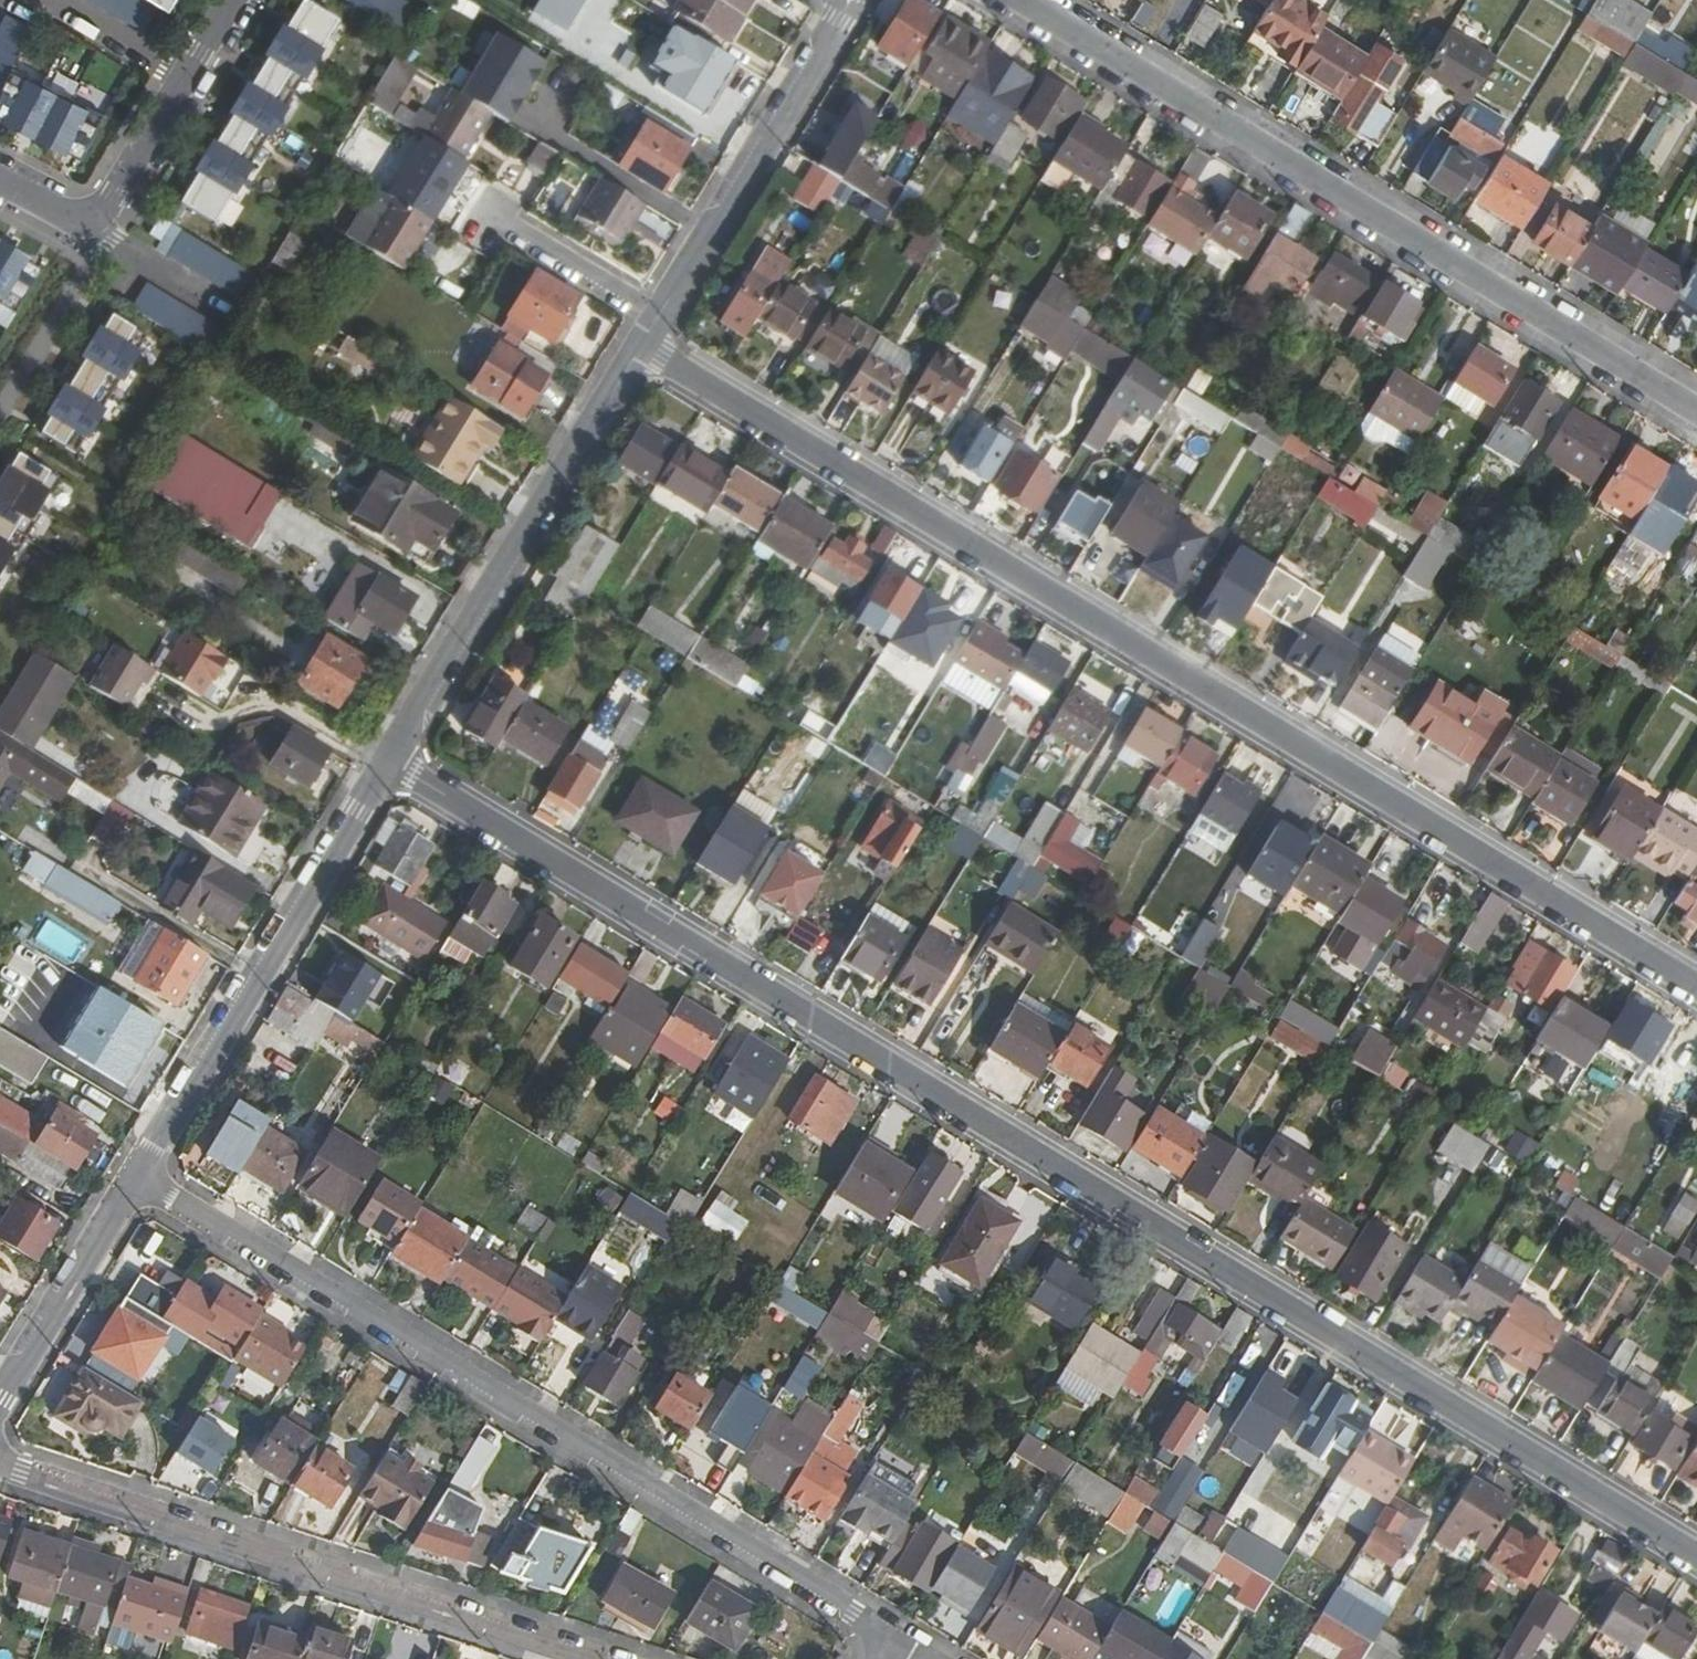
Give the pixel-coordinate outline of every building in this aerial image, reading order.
[(145,32),(160,7),(170,13),(177,0),(93,0),(145,32)] [(339,22),(305,0),(278,44),(261,73),(244,102),(226,130),(209,159),(182,204),(216,225),(235,194),(237,196),(254,167),(252,166),(270,137),(272,138),(289,110),(287,108),(305,79),(307,80),(324,52),(322,50),(339,22)] [(412,0),(366,0),(413,28),(425,8),(412,0)] [(534,11),(567,31),(586,0),(540,0),(534,11)] [(726,38),(741,14),(718,0),(681,0),(676,8),(726,38)] [(741,14),(750,0),(718,0),(741,14)] [(1282,46),(1278,52),(1297,64),(1319,29),(1328,15),(1303,0),(1269,0),(1267,4),(1253,27),(1282,46)] [(1586,10),(1632,38),(1634,39),(1652,10),(1636,0),(1591,0),(1586,10)] [(902,1),(877,42),(907,61),(936,11),(921,2),(916,10),(902,1)] [(1203,2),(1184,33),(1202,43),(1220,13),(1203,2)] [(0,26),(0,120),(4,122),(2,125),(62,156),(64,152),(81,161),(106,113),(85,104),(84,108),(70,101),(72,98),(43,83),(41,87),(28,81),(30,76),(12,68),(32,27),(6,14),(0,26)] [(944,15),(923,49),(936,57),(924,77),(955,94),(979,52),(986,42),(944,15)] [(1423,68),(1456,88),(1453,94),(1465,101),(1468,96),(1494,56),(1450,25),(1423,68)] [(1319,29),(1297,64),(1296,66),(1342,94),(1366,57),(1319,29)] [(500,33),(464,93),(510,121),(546,61),(500,33)] [(694,34),(662,87),(704,112),(737,60),(694,34)] [(1622,56),(1643,69),(1640,74),(1653,82),(1656,77),(1667,59),(1634,39),(1632,38),(1622,56)] [(979,52),(955,94),(946,109),(994,137),(995,135),(1005,118),(1027,80),(979,52)] [(395,55),(367,101),(389,113),(416,68),(395,55)] [(1342,94),(1329,116),(1376,144),(1396,112),(1374,98),(1382,85),(1380,83),(1389,69),(1367,55),(1366,57),(1342,94)] [(1667,59),(1656,77),(1673,88),(1674,86),(1684,70),(1683,70),(1667,59)] [(1674,86),(1691,96),(1696,86),(1696,78),(1684,70),(1674,86)] [(1041,74),(1018,116),(1059,140),(1072,118),(1083,99),(1041,74)] [(626,93),(604,79),(595,94),(617,107),(626,93)] [(1625,146),(1648,84),(1635,80),(1628,98),(1618,95),(1602,138),(1625,146)] [(447,92),(423,133),(426,134),(463,157),(488,116),(447,92)] [(1465,101),(1447,129),(1459,137),(1487,155),(1497,139),(1484,131),(1495,114),(1468,96),(1465,101)] [(655,110),(621,164),(663,190),(697,135),(655,110)] [(899,128),(909,148),(928,138),(918,118),(899,128)] [(994,137),(988,148),(1006,158),(1023,129),(1005,118),(995,135),(994,137)] [(1059,140),(1039,176),(1061,189),(1072,171),(1099,187),(1100,187),(1120,153),(1123,149),(1072,118),(1059,140)] [(1516,130),(1530,139),(1536,129),(1522,121),(1516,130)] [(292,129),(281,139),(295,155),(306,145),(292,129)] [(818,129),(801,157),(812,164),(838,180),(849,159),(854,151),(818,129)] [(1447,129),(1440,141),(1452,148),(1459,137),(1447,129)] [(426,134),(390,194),(394,196),(428,217),(450,181),(454,183),(468,160),(463,157),(426,134)] [(1432,136),(1410,169),(1452,195),(1462,177),(1469,182),(1480,166),(1452,148),(1440,141),(1432,136)] [(542,141),(521,174),(543,187),(563,153),(542,141)] [(1499,151),(1474,193),(1521,221),(1547,179),(1499,151)] [(1120,153),(1100,187),(1115,196),(1143,214),(1164,180),(1120,153)] [(838,180),(863,195),(876,175),(849,159),(838,180)] [(791,199),(817,215),(829,194),(838,180),(812,164),(791,199)] [(1595,197),(1603,181),(1574,167),(1566,184),(1595,197)] [(1143,222),(1194,253),(1206,233),(1215,217),(1194,204),(1183,197),(1189,188),(1192,181),(1175,170),(1143,222)] [(603,178),(580,216),(624,242),(647,204),(603,178)] [(450,181),(428,217),(432,220),(454,183),(450,181)] [(1100,187),(1088,207),(1103,217),(1115,196),(1100,187)] [(1183,197),(1194,204),(1200,194),(1189,188),(1183,197)] [(1215,217),(1206,233),(1243,257),(1269,214),(1231,192),(1215,217)] [(394,196),(364,245),(403,268),(432,220),(428,217),(394,196)] [(1291,202),(1241,284),(1255,292),(1266,274),(1291,290),(1311,260),(1286,245),(1307,212),(1291,202)] [(1553,202),(1533,237),(1570,260),(1591,225),(1553,202)] [(1591,225),(1570,260),(1568,262),(1614,291),(1619,282),(1643,241),(1598,214),(1591,225)] [(150,236),(161,242),(172,223),(161,217),(150,236)] [(38,269),(48,252),(31,243),(33,239),(0,221),(0,306),(11,312),(38,269)] [(915,227),(899,255),(920,267),(936,239),(915,227)] [(258,283),(261,278),(182,230),(167,255),(246,303),(258,283)] [(261,278),(258,283),(268,288),(281,266),(288,270),(306,241),(290,231),(261,278)] [(1643,241),(1619,282),(1664,310),(1670,301),(1689,269),(1643,241)] [(750,269),(718,322),(738,334),(744,338),(756,318),(776,285),(777,282),(788,264),(763,249),(750,269)] [(1315,269),(1303,290),(1316,298),(1327,304),(1330,298),(1349,310),(1353,302),(1362,308),(1377,281),(1332,254),(1321,272),(1315,269)] [(1670,301),(1696,318),(1696,258),(1696,257),(1689,269),(1670,301)] [(535,270),(507,315),(553,343),(581,298),(535,270)] [(213,357),(229,332),(146,282),(131,307),(213,357)] [(776,285),(756,318),(793,340),(814,304),(777,282),(776,285)] [(1382,283),(1362,316),(1370,321),(1377,326),(1383,329),(1399,340),(1420,307),(1382,283)] [(1303,290),(1288,315),(1301,323),(1316,298),(1303,290)] [(1034,298),(1018,325),(1039,338),(1055,311),(1034,298)] [(814,304),(793,340),(804,347),(826,311),(814,304)] [(826,311),(804,347),(841,370),(863,332),(827,310),(826,311)] [(139,349),(149,333),(114,312),(96,342),(78,371),(61,400),(43,429),(78,450),(87,434),(90,436),(106,407),(104,406),(122,376),(125,378),(142,350),(139,349)] [(1358,314),(1344,337),(1356,345),(1370,321),(1362,316),(1358,314)] [(1061,315),(1043,346),(1064,358),(1082,328),(1061,315)] [(505,330),(472,384),(501,402),(521,414),(535,390),(539,393),(549,377),(525,362),(527,359),(518,354),(525,342),(505,330)] [(1470,345),(1448,382),(1473,398),(1470,402),(1484,411),(1510,369),(1470,345)] [(865,356),(845,390),(882,413),(904,378),(865,356)] [(1128,362),(1079,445),(1092,453),(1114,417),(1128,425),(1135,414),(1148,422),(1160,404),(1157,401),(1167,386),(1128,362)] [(927,365),(903,407),(940,429),(964,388),(927,365)] [(1187,386),(1202,393),(1211,374),(1195,367),(1187,386)] [(1391,368),(1367,410),(1414,439),(1439,397),(1391,368)] [(1523,381),(1484,445),(1515,464),(1554,402),(1523,381)] [(1448,382),(1439,397),(1463,412),(1470,402),(1473,398),(1448,382)] [(1171,403),(1219,432),(1228,417),(1180,387),(1171,403)] [(191,394),(170,427),(182,434),(202,401),(191,394)] [(495,450),(506,431),(451,398),(416,456),(464,485),(488,446),(495,450)] [(1228,417),(1256,434),(1278,447),(1286,433),(1237,402),(1228,417)] [(1569,408),(1544,449),(1592,479),(1617,438),(1569,408)] [(305,435),(346,456),(356,436),(315,415),(305,435)] [(642,425),(618,462),(656,485),(657,482),(679,447),(642,425)] [(982,429),(960,465),(987,481),(1009,445),(982,429)] [(1247,448),(1269,462),(1278,447),(1256,434),(1247,448)] [(1328,474),(1335,459),(1286,435),(1279,450),(1328,474)] [(185,436),(153,489),(225,532),(257,478),(185,436)] [(1628,446),(1598,496),(1634,519),(1664,469),(1628,446)] [(679,447),(657,482),(707,513),(716,499),(728,478),(679,447)] [(1664,469),(1634,519),(1625,533),(1638,540),(1650,546),(1662,526),(1675,505),(1664,498),(1690,456),(1677,448),(1664,469)] [(15,551),(19,553),(37,522),(33,520),(50,493),(53,495),(63,479),(18,452),(9,466),(5,464),(0,472),(0,576),(15,551)] [(1017,453),(997,487),(1036,511),(1056,477),(1017,453)] [(716,499),(765,530),(786,495),(754,475),(750,482),(733,471),(728,478),(716,499)] [(355,519),(424,562),(452,517),(383,475),(355,519)] [(1316,494),(1364,523),(1375,506),(1327,477),(1316,494)] [(1141,487),(1112,532),(1147,554),(1173,509),(1175,507),(1141,487)] [(1092,502),(1075,492),(1054,527),(1072,538),(1070,541),(1084,549),(1110,506),(1095,497),(1092,502)] [(1406,525),(1424,535),(1443,504),(1425,493),(1406,525)] [(786,495),(765,530),(761,536),(810,565),(835,524),(786,495)] [(1147,554),(1134,576),(1170,598),(1185,574),(1164,561),(1189,518),(1173,509),(1147,554)] [(1424,536),(1441,547),(1473,566),(1474,566),(1489,541),(1476,533),(1472,539),(1436,516),(1424,535),(1424,536)] [(1212,519),(1190,554),(1208,564),(1229,530),(1212,519)] [(884,523),(870,547),(883,554),(896,531),(884,523)] [(1662,526),(1650,546),(1657,551),(1669,530),(1662,526)] [(592,529),(560,580),(588,597),(619,545),(592,529)] [(1625,533),(1610,559),(1623,566),(1638,540),(1625,533)] [(833,537),(814,567),(838,582),(845,570),(859,579),(871,560),(860,554),(866,544),(853,536),(846,545),(833,537)] [(1424,536),(1403,571),(1420,582),(1441,547),(1424,536)] [(1674,570),(1694,578),(1696,570),(1696,548),(1685,543),(1674,570)] [(189,568),(237,596),(246,580),(198,553),(189,568)] [(876,564),(858,595),(899,619),(913,596),(918,590),(876,564)] [(1254,598),(1251,605),(1298,633),(1301,629),(1310,613),(1321,595),(1273,566),(1254,598)] [(380,575),(358,612),(394,633),(416,597),(380,575)] [(560,580),(548,601),(575,618),(588,597),(560,580)] [(1227,600),(1246,612),(1251,605),(1254,598),(1235,585),(1227,600)] [(913,596),(899,619),(910,627),(926,604),(913,596)] [(648,608),(636,627),(643,632),(648,635),(660,615),(648,608)] [(853,610),(833,642),(843,648),(863,617),(853,610)] [(648,635),(686,657),(697,639),(660,615),(648,635)] [(1317,677),(1333,687),(1356,649),(1307,619),(1284,657),(1286,667),(1296,673),(1306,671),(1317,677)] [(980,621),(954,662),(1004,692),(1005,690),(1025,657),(1005,645),(991,636),(995,630),(980,621)] [(991,636),(1005,645),(1009,639),(995,630),(991,636)] [(186,632),(162,674),(198,696),(209,677),(212,672),(218,675),(228,658),(186,632)] [(330,638),(301,685),(336,706),(365,659),(330,638)] [(697,639),(686,657),(734,687),(741,676),(745,668),(697,639)] [(1025,657),(1005,690),(1040,711),(1069,665),(1034,642),(1025,657)] [(114,645),(89,686),(125,707),(140,682),(145,685),(155,670),(114,645)] [(1356,675),(1338,705),(1375,728),(1410,671),(1388,658),(1372,649),(1356,675)] [(1296,673),(1314,684),(1317,677),(1306,671),(1296,673)] [(212,672),(209,677),(214,681),(218,675),(212,672)] [(741,676),(734,687),(749,695),(756,685),(741,676)] [(494,679),(463,730),(497,749),(503,738),(524,702),(527,699),(494,679)] [(1438,685),(1411,728),(1466,762),(1475,748),(1493,721),(1438,685)] [(1073,690),(1049,728),(1087,751),(1110,714),(1073,690)] [(0,709),(0,731),(18,742),(39,708),(11,691),(0,709)] [(799,699),(791,714),(807,723),(816,708),(799,699)] [(524,702),(503,738),(546,765),(567,729),(524,702)] [(633,703),(610,741),(628,751),(651,714),(633,703)] [(1147,709),(1126,744),(1161,766),(1180,735),(1183,731),(1147,709)] [(253,755),(308,787),(330,751),(276,718),(253,755)] [(1506,729),(1493,721),(1475,748),(1489,757),(1506,729)] [(1489,757),(1484,765),(1535,795),(1548,774),(1558,757),(1507,727),(1506,729),(1489,757)] [(977,735),(945,786),(956,793),(987,742),(977,735)] [(1180,735),(1161,766),(1157,772),(1191,792),(1213,756),(1180,735)] [(11,768),(20,752),(0,740),(0,786),(11,768)] [(575,743),(542,796),(571,814),(603,761),(575,743)] [(20,752),(11,768),(36,784),(50,761),(23,746),(20,752)] [(50,761),(36,784),(64,802),(78,778),(50,761)] [(1228,766),(1208,799),(1243,820),(1263,788),(1246,777),(1228,766)] [(161,813),(182,825),(234,856),(264,806),(212,775),(203,769),(193,786),(181,778),(169,775),(163,780),(153,796),(161,813)] [(1250,771),(1246,777),(1263,788),(1267,782),(1250,771)] [(1535,795),(1532,800),(1568,823),(1584,796),(1548,774),(1535,795)] [(616,822),(670,855),(694,816),(640,783),(616,822)] [(1625,790),(1594,841),(1632,863),(1637,854),(1662,812),(1625,790)] [(883,813),(901,825),(903,820),(909,812),(891,800),(883,813)] [(1043,802),(1011,854),(1016,857),(1031,866),(1038,855),(1059,820),(1062,814),(1043,802)] [(765,830),(728,807),(694,864),(704,870),(707,866),(720,873),(717,878),(731,886),(765,830)] [(1637,854),(1672,874),(1674,872),(1686,879),(1696,861),(1696,831),(1663,810),(1662,812),(1637,854)] [(881,812),(862,842),(897,864),(918,830),(903,820),(901,825),(883,813),(881,812)] [(1059,820),(1038,855),(1088,886),(1101,865),(1064,843),(1073,829),(1059,820)] [(1293,881),(1319,840),(1308,833),(1305,838),(1302,843),(1295,839),(1298,834),(1279,822),(1247,874),(1284,897),(1293,881)] [(395,829),(371,867),(404,888),(428,850),(395,829)] [(1305,838),(1298,834),(1295,839),(1302,843),(1305,838)] [(1319,840),(1293,881),(1343,912),(1347,906),(1363,880),(1372,865),(1353,853),(1350,859),(1319,839),(1319,840)] [(201,850),(165,907),(191,923),(201,906),(207,897),(239,916),(258,885),(201,850)] [(798,917),(823,878),(786,856),(761,897),(797,919),(798,917)] [(1016,857),(994,892),(1010,901),(1013,896),(1031,866),(1016,857)] [(47,883),(76,901),(74,903),(107,922),(119,903),(57,866),(47,883)] [(707,866),(704,870),(717,878),(720,873),(707,866)] [(1031,866),(1013,896),(1028,906),(1047,876),(1031,866)] [(1401,903),(1363,880),(1347,906),(1357,912),(1335,949),(1362,965),(1401,903)] [(1688,911),(1685,917),(1696,923),(1696,922),(1696,890),(1684,882),(1672,902),(1688,911)] [(382,886),(361,920),(383,933),(404,899),(382,886)] [(463,913),(438,954),(473,975),(510,915),(497,907),(502,899),(503,898),(483,886),(466,915),(463,913)] [(1490,893),(1461,941),(1476,951),(1506,902),(1490,893)] [(201,906),(232,925),(239,916),(207,897),(201,906)] [(404,899),(383,933),(423,958),(445,923),(404,899)] [(502,899),(497,907),(510,915),(515,907),(502,899)] [(1007,904),(984,944),(1001,954),(1003,954),(1005,951),(1037,970),(1058,935),(1007,904)] [(864,916),(839,957),(878,981),(904,940),(864,916)] [(797,919),(784,940),(807,954),(820,931),(798,917),(797,919)] [(1222,930),(1203,918),(1180,957),(1199,968),(1222,930)] [(541,920),(511,968),(545,989),(575,941),(541,920)] [(1396,940),(1411,949),(1403,962),(1414,969),(1422,974),(1443,941),(1408,920),(1396,940)] [(40,939),(73,959),(83,942),(50,922),(40,939)] [(137,980),(173,1003),(205,954),(168,931),(137,980)] [(912,956),(894,984),(915,996),(927,1003),(934,991),(956,953),(923,932),(910,954),(912,956)] [(1411,949),(1396,940),(1382,961),(1398,970),(1411,949)] [(1517,969),(1508,984),(1550,1011),(1575,971),(1527,941),(1512,965),(1517,969)] [(560,976),(591,996),(586,1004),(604,1015),(607,1009),(627,977),(578,946),(560,976)] [(644,950),(628,975),(642,984),(658,958),(644,950)] [(1398,970),(1409,977),(1414,969),(1403,962),(1398,970)] [(1178,998),(1209,1017),(1228,986),(1197,968),(1178,998)] [(1263,1007),(1273,990),(1239,968),(1229,985),(1263,1007)] [(287,983),(335,1012),(340,1003),(293,974),(287,983)] [(1427,996),(1414,1017),(1462,1047),(1485,1009),(1437,979),(1427,996)] [(604,1015),(588,1040),(632,1068),(668,1011),(628,985),(612,1012),(607,1009),(604,1015)] [(287,987),(269,1019),(295,1033),(313,1002),(287,987)] [(1401,996),(1395,1005),(1414,1017),(1427,996),(1416,989),(1409,1001),(1401,996)] [(1497,997),(1489,1009),(1503,1017),(1510,1004),(1497,997)] [(1582,1068),(1607,1028),(1559,998),(1535,1039),(1582,1068)] [(335,1012),(359,1026),(364,1018),(340,1003),(335,1012)] [(686,1004),(667,1035),(706,1060),(726,1029),(686,1004)] [(1015,1006),(989,1049),(1037,1079),(1046,1064),(1063,1036),(1015,1006)] [(1610,1039),(1649,1063),(1669,1030),(1629,1006),(1610,1039)] [(110,1010),(80,1058),(126,1085),(155,1038),(110,1010)] [(335,1012),(321,1034),(371,1064),(385,1042),(359,1026),(335,1012)] [(1270,1037),(1315,1065),(1327,1046),(1299,1030),(1296,1033),(1279,1023),(1270,1037)] [(11,1070),(27,1043),(0,1027),(0,1064),(11,1070)] [(1063,1036),(1046,1064),(1083,1086),(1105,1049),(1068,1027),(1063,1036)] [(288,1073),(303,1055),(275,1031),(260,1049),(288,1073)] [(746,1039),(726,1073),(766,1097),(786,1063),(746,1039)] [(664,1040),(655,1054),(662,1059),(671,1045),(664,1040)] [(27,1043),(11,1070),(33,1083),(49,1056),(27,1043)] [(1346,1058),(1377,1077),(1385,1063),(1355,1045),(1346,1058)] [(145,1055),(136,1069),(146,1075),(155,1060),(145,1055)] [(1117,1057),(1104,1078),(1116,1085),(1129,1064),(1117,1057)] [(424,1095),(442,1104),(452,1085),(434,1076),(424,1095)] [(813,1079),(788,1120),(826,1144),(853,1102),(813,1079)] [(1104,1093),(1082,1129),(1118,1152),(1131,1131),(1140,1117),(1120,1103),(1104,1093)] [(670,1125),(682,1107),(663,1095),(652,1113),(670,1125)] [(2,1128),(12,1111),(0,1104),(0,1127),(2,1128)] [(1132,1142),(1147,1150),(1143,1155),(1179,1178),(1190,1160),(1205,1137),(1154,1106),(1132,1142)] [(56,1113),(34,1147),(75,1171),(96,1137),(56,1113)] [(228,1121),(207,1155),(236,1173),(240,1167),(257,1139),(228,1121)] [(1440,1140),(1478,1163),(1489,1145),(1474,1136),(1452,1122),(1440,1140)] [(257,1139),(240,1167),(280,1193),(304,1153),(264,1128),(257,1139)] [(1513,1129),(1503,1150),(1529,1162),(1539,1141),(1513,1129)] [(329,1133),(298,1185),(346,1214),(378,1163),(329,1133)] [(14,1162),(63,1191),(75,1171),(34,1147),(14,1135),(5,1149),(18,1156),(14,1162)] [(1196,1164),(1182,1186),(1222,1211),(1236,1188),(1239,1190),(1246,1179),(1254,1166),(1205,1135),(1205,1137),(1190,1160),(1196,1164)] [(1246,1179),(1296,1209),(1302,1199),(1321,1168),(1272,1137),(1254,1166),(1246,1179)] [(887,1218),(912,1175),(879,1155),(883,1151),(867,1141),(838,1188),(887,1218)] [(930,1157),(910,1190),(895,1214),(924,1232),(930,1223),(959,1175),(930,1157)] [(381,1178),(356,1218),(397,1243),(418,1208),(421,1203),(381,1178)] [(605,1184),(594,1200),(612,1211),(622,1195),(605,1184)] [(681,1187),(664,1209),(683,1224),(700,1201),(681,1187)] [(737,1240),(748,1219),(731,1210),(737,1198),(717,1188),(700,1221),(737,1240)] [(624,1207),(678,1240),(687,1226),(633,1193),(624,1207)] [(1671,1212),(1686,1222),(1696,1205),(1696,1202),(1682,1193),(1671,1212)] [(1625,1227),(1574,1196),(1564,1213),(1615,1244),(1625,1227)] [(1278,1238),(1330,1270),(1354,1231),(1302,1199),(1296,1209),(1278,1238)] [(979,1201),(939,1266),(975,1287),(1015,1223),(979,1201)] [(525,1204),(514,1224),(543,1241),(555,1221),(525,1204)] [(0,1234),(0,1242),(35,1263),(56,1229),(18,1205),(0,1234)] [(418,1208),(397,1243),(391,1253),(439,1282),(442,1278),(466,1238),(418,1208)] [(1366,1227),(1335,1279),(1372,1302),(1403,1249),(1366,1227)] [(514,1269),(465,1240),(442,1278),(491,1307),(514,1269)] [(1545,1258),(1563,1261),(1566,1244),(1548,1241),(1545,1258)] [(1480,1258),(1523,1278),(1531,1262),(1488,1242),(1480,1258)] [(1692,1255),(1679,1247),(1673,1256),(1696,1271),(1696,1247),(1692,1255)] [(747,1263),(780,1282),(784,1276),(751,1256),(747,1263)] [(1421,1256),(1393,1302),(1408,1310),(1410,1305),(1423,1313),(1439,1323),(1449,1307),(1464,1283),(1421,1256)] [(1054,1259),(1028,1302),(1073,1329),(1097,1292),(1071,1276),(1074,1271),(1054,1259)] [(1464,1283),(1449,1307),(1463,1316),(1467,1310),(1479,1317),(1495,1327),(1510,1302),(1519,1287),(1477,1261),(1464,1283)] [(568,1300),(564,1306),(587,1320),(612,1280),(589,1266),(568,1300)] [(568,1300),(515,1268),(514,1269),(491,1307),(520,1324),(515,1330),(540,1346),(564,1306),(568,1300)] [(128,1302),(214,1353),(219,1345),(202,1335),(208,1326),(242,1346),(258,1318),(260,1314),(224,1293),(217,1305),(168,1276),(160,1288),(142,1277),(128,1302)] [(1175,1298),(1147,1343),(1138,1358),(1130,1371),(1140,1377),(1164,1339),(1203,1363),(1218,1339),(1220,1335),(1183,1312),(1199,1287),(1186,1279),(1175,1298)] [(1160,1289),(1133,1335),(1147,1343),(1175,1298),(1160,1289)] [(1495,1327),(1488,1337),(1507,1348),(1523,1358),(1519,1364),(1535,1374),(1557,1339),(1561,1333),(1510,1302),(1495,1327)] [(1408,1310),(1420,1318),(1423,1313),(1410,1305),(1408,1310)] [(1236,1309),(1220,1335),(1218,1339),(1233,1349),(1251,1318),(1236,1309)] [(1463,1316),(1476,1323),(1479,1317),(1467,1310),(1463,1316)] [(117,1311),(91,1353),(136,1379),(162,1338),(117,1311)] [(829,1313),(819,1330),(843,1345),(853,1328),(829,1313)] [(236,1355),(233,1360),(280,1388),(303,1351),(286,1340),(279,1336),(281,1331),(258,1318),(242,1346),(236,1355)] [(629,1322),(607,1358),(612,1361),(634,1326),(629,1322)] [(1089,1328),(1065,1368),(1114,1398),(1130,1371),(1138,1358),(1089,1328)] [(281,1331),(279,1336),(286,1340),(289,1336),(281,1331)] [(1535,1374),(1529,1383),(1546,1394),(1551,1385),(1582,1406),(1583,1405),(1605,1368),(1557,1339),(1535,1374)] [(214,1353),(231,1363),(233,1360),(236,1355),(219,1345),(214,1353)] [(160,1346),(143,1377),(155,1383),(172,1352),(160,1346)] [(1605,1368),(1583,1405),(1632,1434),(1650,1404),(1617,1384),(1634,1357),(1618,1347),(1605,1368)] [(1507,1348),(1503,1355),(1519,1364),(1523,1358),(1507,1348)] [(800,1398),(820,1367),(801,1355),(781,1387),(800,1398)] [(612,1361),(592,1392),(616,1407),(636,1375),(635,1374),(642,1363),(636,1360),(628,1371),(612,1361)] [(1287,1381),(1266,1368),(1230,1430),(1237,1435),(1261,1449),(1266,1451),(1298,1398),(1282,1389),(1287,1381)] [(85,1370),(56,1419),(76,1431),(81,1424),(87,1428),(88,1429),(89,1431),(91,1432),(93,1434),(95,1434),(96,1434),(98,1434),(99,1433),(100,1433),(102,1430),(103,1428),(104,1428),(104,1426),(104,1423),(104,1422),(107,1421),(128,1433),(145,1405),(85,1370)] [(1130,1371),(1114,1398),(1109,1406),(1126,1416),(1136,1400),(1131,1397),(1143,1379),(1140,1377),(1130,1371)] [(410,1378),(392,1408),(407,1418),(426,1388),(410,1378)] [(674,1379),(655,1411),(688,1431),(708,1399),(674,1379)] [(1323,1390),(1292,1442),(1317,1457),(1326,1444),(1341,1453),(1364,1416),(1323,1390)] [(1204,1416),(1200,1423),(1208,1429),(1219,1410),(1211,1405),(1204,1416)] [(1186,1406),(1162,1447),(1170,1454),(1166,1463),(1173,1468),(1200,1423),(1204,1416),(1186,1406)] [(191,1432),(183,1445),(207,1458),(224,1430),(200,1416),(191,1432)] [(779,1418),(746,1471),(785,1495),(809,1456),(813,1450),(817,1442),(779,1418)] [(1643,1425),(1627,1452),(1665,1476),(1688,1440),(1657,1420),(1651,1430),(1643,1425)] [(103,1428),(124,1441),(128,1433),(107,1421),(104,1422),(104,1423),(104,1426),(104,1428),(103,1428)] [(278,1422),(252,1465),(289,1487),(290,1485),(314,1447),(315,1444),(278,1422)] [(720,1422),(711,1436),(705,1434),(694,1452),(727,1473),(748,1439),(720,1422)] [(81,1424),(76,1431),(87,1437),(91,1432),(89,1431),(88,1429),(87,1428),(81,1424)] [(829,1424),(817,1442),(813,1450),(820,1454),(836,1429),(829,1424)] [(1220,1447),(1227,1452),(1237,1435),(1230,1430),(1220,1447)] [(1363,1431),(1337,1475),(1352,1483),(1378,1440),(1363,1431)] [(1026,1432),(1015,1450),(1032,1461),(1043,1443),(1026,1432)] [(475,1482),(494,1445),(471,1434),(452,1471),(475,1482)] [(1261,1449),(1237,1435),(1227,1452),(1251,1466),(1261,1449)] [(1398,1453),(1378,1440),(1352,1483),(1371,1495),(1385,1504),(1412,1461),(1398,1453)] [(1676,1475),(1696,1487),(1696,1440),(1676,1475)] [(1043,1443),(1032,1461),(1048,1471),(1040,1484),(1055,1494),(1063,1482),(1075,1462),(1043,1443)] [(314,1447),(290,1485),(328,1508),(352,1470),(314,1447)] [(385,1453),(358,1497),(374,1508),(386,1515),(382,1520),(402,1532),(433,1483),(385,1453)] [(809,1456),(785,1495),(784,1496),(820,1519),(845,1478),(809,1456)] [(1063,1482),(1113,1513),(1125,1493),(1075,1462),(1063,1482)] [(916,1504),(867,1475),(839,1521),(857,1532),(861,1526),(892,1544),(905,1523),(916,1504)] [(452,1476),(410,1544),(480,1567),(490,1538),(471,1532),(469,1540),(460,1536),(462,1530),(438,1522),(462,1482),(452,1476)] [(1471,1477),(1442,1524),(1461,1536),(1485,1550),(1513,1504),(1471,1477)] [(1385,1504),(1354,1553),(1381,1570),(1396,1547),(1385,1539),(1402,1511),(1387,1501),(1385,1504)] [(1175,1521),(1197,1529),(1203,1513),(1181,1505),(1175,1521)] [(371,1513),(382,1520),(386,1515),(374,1508),(371,1513)] [(628,1511),(617,1528),(630,1536),(641,1519),(628,1511)] [(0,1519),(0,1523),(12,1527),(13,1523),(0,1519)] [(515,1521),(487,1569),(560,1592),(587,1545),(515,1521)] [(879,1565),(925,1594),(957,1542),(923,1522),(917,1530),(905,1523),(892,1544),(888,1551),(879,1565)] [(1,1563),(12,1527),(0,1523),(0,1563),(1,1563)] [(1461,1536),(1442,1524),(1432,1540),(1452,1551),(1461,1536)] [(861,1526),(857,1532),(888,1551),(892,1544),(861,1526)] [(1237,1529),(1223,1553),(1254,1572),(1272,1583),(1280,1571),(1259,1557),(1266,1547),(1237,1529)] [(1487,1563),(1502,1572),(1504,1568),(1511,1573),(1524,1581),(1534,1586),(1554,1554),(1529,1539),(1527,1543),(1507,1531),(1487,1563)] [(25,1533),(12,1578),(58,1591),(71,1545),(25,1533)] [(1201,1539),(1191,1554),(1214,1567),(1223,1553),(1201,1539)] [(71,1545),(58,1591),(74,1595),(71,1602),(80,1605),(82,1598),(106,1605),(109,1595),(124,1600),(131,1578),(135,1564),(71,1545)] [(994,1568),(957,1546),(930,1589),(951,1602),(949,1607),(965,1617),(994,1568)] [(1597,1553),(1588,1567),(1607,1579),(1616,1565),(1597,1553)] [(622,1565),(601,1600),(647,1629),(669,1594),(622,1565)] [(1012,1569),(976,1630),(1019,1656),(1056,1596),(1012,1569)] [(1254,1572),(1239,1596),(1258,1607),(1272,1583),(1254,1572)] [(1511,1573),(1508,1579),(1521,1587),(1524,1581),(1511,1573)] [(1487,1577),(1477,1594),(1488,1600),(1498,1584),(1487,1577)] [(124,1600),(116,1624),(177,1643),(194,1590),(176,1585),(174,1592),(159,1587),(131,1578),(124,1600)] [(161,1580),(159,1587),(174,1592),(176,1585),(161,1580)] [(707,1584),(684,1622),(731,1651),(755,1613),(707,1584)] [(1332,1586),(1318,1611),(1329,1618),(1336,1607),(1330,1604),(1339,1590),(1332,1586)] [(204,1590),(192,1626),(230,1639),(234,1626),(246,1630),(253,1607),(204,1590)] [(1619,1592),(1617,1597),(1633,1607),(1636,1602),(1619,1592)] [(1641,1639),(1656,1615),(1636,1602),(1633,1607),(1617,1597),(1595,1632),(1596,1633),(1632,1655),(1633,1653),(1641,1639)] [(1036,1640),(1068,1658),(1092,1658),(1110,1629),(1061,1599),(1036,1640)] [(1362,1604),(1346,1628),(1352,1632),(1358,1635),(1372,1611),(1362,1604)] [(1641,1639),(1674,1658),(1678,1658),(1696,1628),(1661,1606),(1641,1639)] [(1372,1611),(1358,1635),(1369,1642),(1376,1631),(1384,1618),(1372,1611)] [(1120,1612),(1110,1629),(1092,1658),(1159,1658),(1169,1642),(1120,1612)] [(1500,1652),(1505,1656),(1503,1658),(1533,1658),(1528,1656),(1543,1630),(1521,1616),(1500,1652)] [(250,1658),(301,1658),(308,1636),(262,1623),(250,1658)] [(301,1658),(347,1658),(353,1642),(311,1628),(308,1636),(301,1658)] [(1369,1642),(1397,1658),(1407,1658),(1411,1651),(1376,1631),(1369,1642)] [(1336,1658),(1359,1658),(1369,1642),(1358,1635),(1352,1632),(1336,1658)] [(1643,1658),(1674,1658),(1641,1639),(1633,1653),(1643,1658)] [(1369,1642),(1359,1658),(1397,1658),(1369,1642)] [(1163,1658),(1197,1658),(1172,1644),(1163,1658)]
